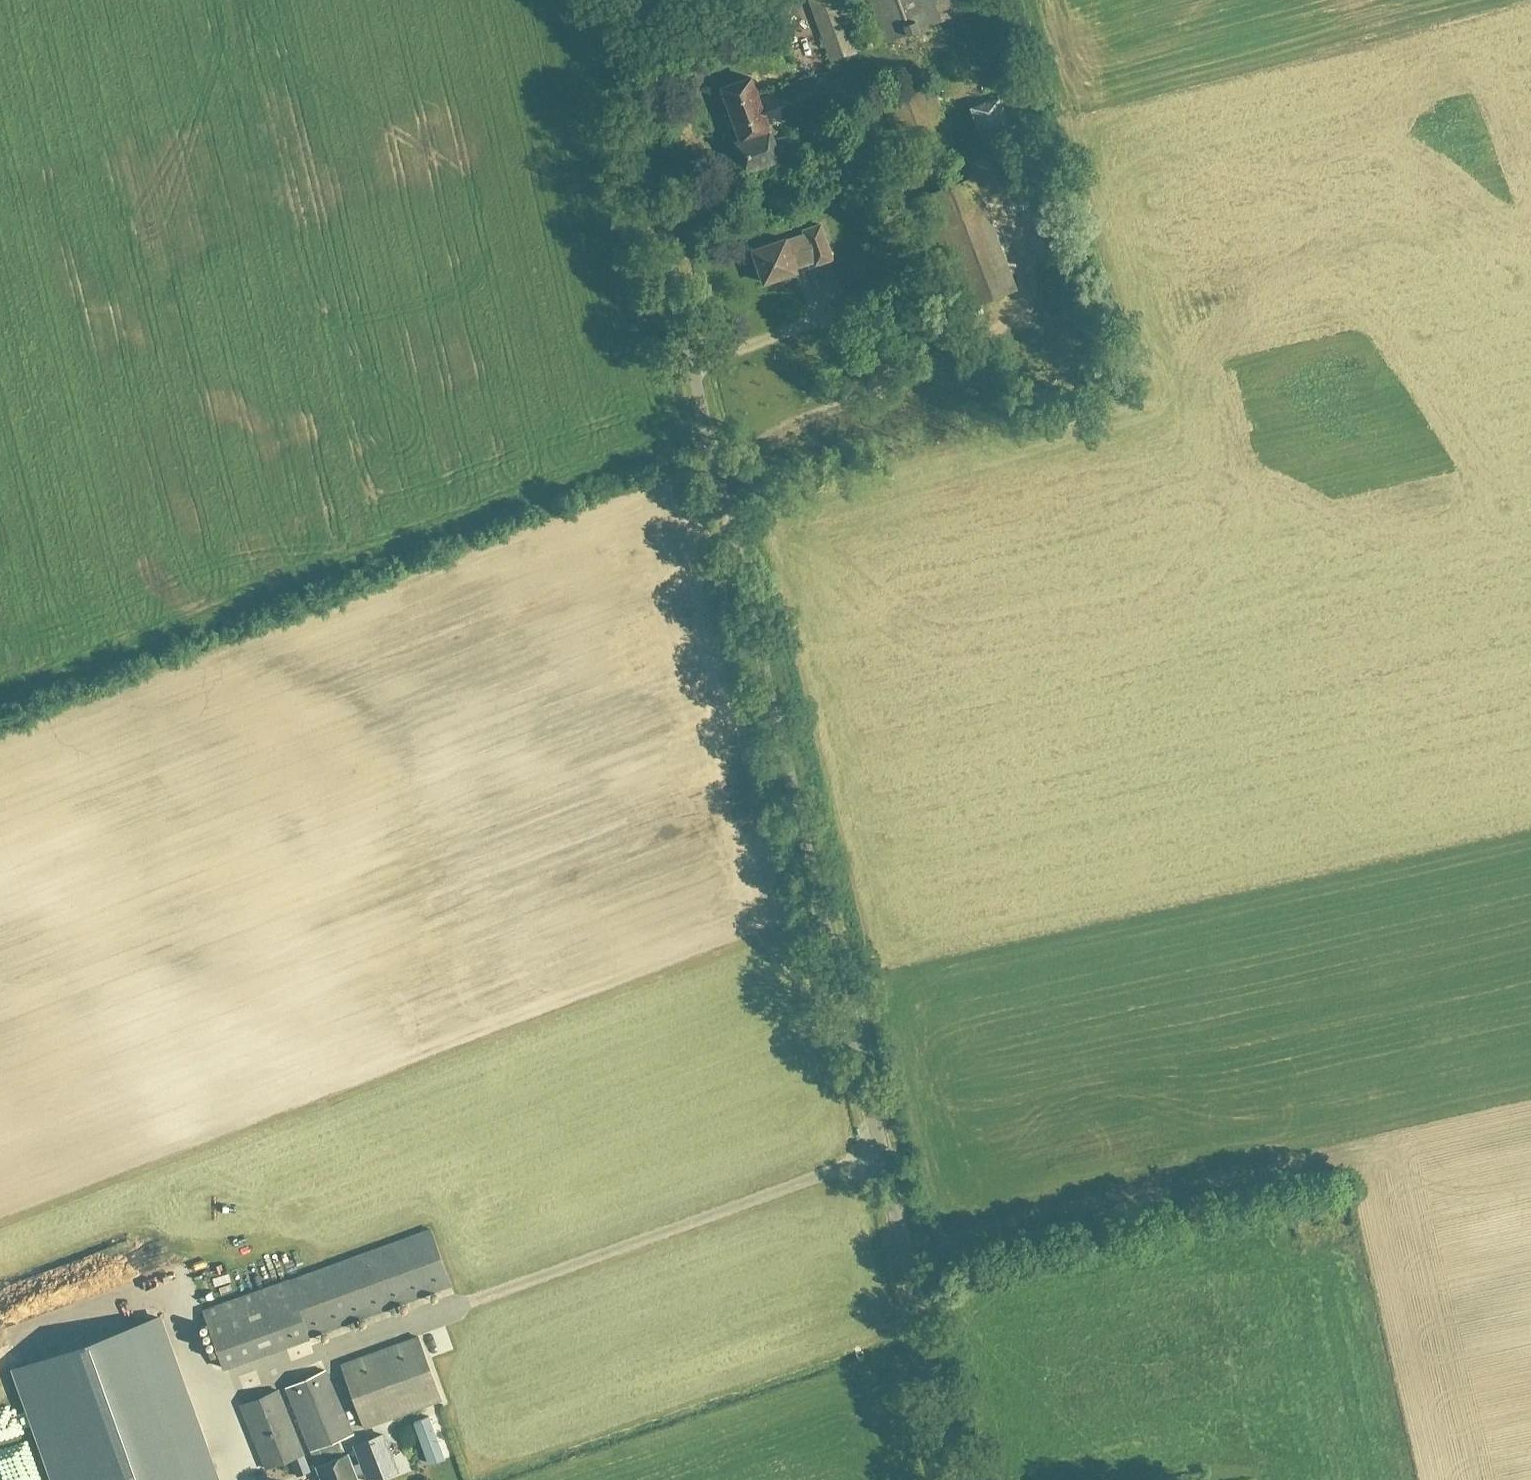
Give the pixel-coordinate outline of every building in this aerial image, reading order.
[(863,45),(847,0),(810,0),(830,57),(832,62),(865,49),(863,45)] [(873,41),(875,46),(960,15),(955,0),(859,0),(873,41)] [(763,125),(824,104),(814,76),(756,96),(750,77),(722,87),(723,90),(719,92),(723,101),(727,100),(734,121),(758,111),(763,125)] [(1024,87),(1000,96),(970,106),(984,147),(1014,137),(1018,149),(1043,140),(1024,87)] [(758,111),(734,121),(740,139),(735,140),(744,167),(792,151),(786,133),(793,131),(788,117),(824,104),(763,125),(758,111)] [(959,312),(961,311),(1017,289),(974,175),(915,197),(956,303),(959,312)] [(788,240),(787,238),(752,250),(764,282),(797,271),(796,267),(812,261),(814,266),(832,259),(820,225),(803,231),(804,235),(788,240)] [(429,1229),(203,1313),(224,1370),(450,1286),(429,1229)] [(15,1369),(55,1479),(215,1479),(157,1318),(15,1369)] [(417,1336),(339,1365),(363,1430),(442,1402),(417,1336)] [(284,1387),(309,1452),(319,1448),(325,1463),(315,1467),(320,1479),(358,1479),(356,1475),(365,1471),(368,1479),(375,1479),(397,1471),(383,1435),(355,1446),(361,1462),(352,1466),(348,1455),(343,1457),(337,1441),(352,1435),(327,1370),(284,1387)] [(278,1391),(241,1406),(266,1469),(303,1455),(278,1391)] [(429,1417),(414,1422),(429,1465),(444,1459),(429,1417)]
